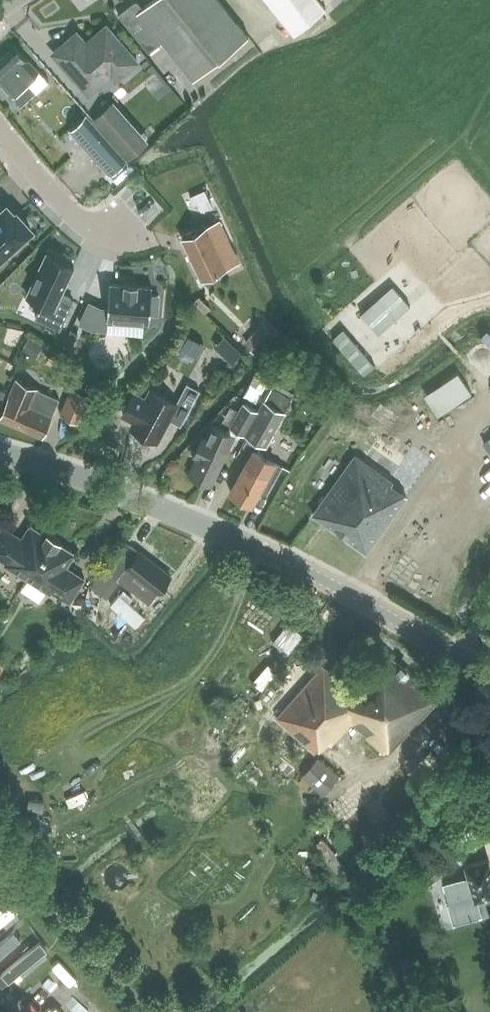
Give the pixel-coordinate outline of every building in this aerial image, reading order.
[(216,0),(150,0),(138,9),(132,2),(116,15),(146,52),(159,41),(190,79),(245,35),(216,0)] [(274,11),(292,33),(323,7),(317,0),(265,0),(274,11)] [(114,80),(135,61),(104,25),(84,43),(74,32),(53,51),(75,75),(72,77),(82,88),(104,69),(114,80)] [(13,46),(0,58),(0,87),(2,85),(12,96),(39,71),(31,63),(13,46)] [(92,119),(125,158),(142,143),(109,105),(92,119)] [(108,173),(124,158),(85,114),(67,128),(108,173)] [(205,188),(190,195),(194,204),(198,202),(201,210),(213,205),(205,188)] [(7,205),(0,211),(0,261),(10,252),(7,249),(19,238),(31,228),(16,212),(14,214),(7,205)] [(183,235),(181,236),(202,279),(203,278),(230,265),(220,244),(230,240),(219,218),(183,235)] [(74,265),(47,253),(27,295),(43,302),(36,317),(60,327),(73,299),(61,293),(74,265)] [(382,321),(414,292),(395,272),(363,301),(382,321)] [(90,301),(80,322),(92,328),(107,329),(108,317),(150,320),(151,311),(158,312),(159,294),(152,294),(152,285),(138,284),(138,282),(125,281),(125,283),(110,282),(108,307),(102,307),(90,301)] [(348,315),(334,325),(362,363),(376,353),(348,315)] [(213,342),(204,339),(207,329),(185,322),(173,360),(204,370),(213,342)] [(231,326),(220,336),(231,347),(242,338),(231,326)] [(461,360),(428,383),(442,404),(475,381),(461,360)] [(8,396),(0,414),(0,421),(42,439),(58,402),(37,392),(39,388),(16,378),(8,396)] [(132,394),(121,414),(135,421),(130,428),(155,441),(167,419),(179,425),(198,390),(185,383),(174,403),(150,391),(145,401),(132,394)] [(272,386),(259,410),(244,435),(266,447),(293,397),(272,386)] [(68,391),(58,414),(70,419),(80,397),(68,391)] [(244,435),(259,410),(244,401),(230,426),(244,435)] [(211,485),(228,449),(235,434),(212,424),(206,438),(201,435),(192,456),(196,459),(188,475),(211,485)] [(280,463),(265,454),(253,448),(245,462),(229,492),(253,504),(261,488),(265,490),(280,463)] [(330,483),(311,514),(367,554),(409,493),(350,450),(330,483)] [(53,538),(46,534),(45,535),(29,525),(21,539),(3,528),(0,532),(0,559),(6,563),(4,565),(27,579),(53,538)] [(60,542),(53,538),(27,579),(49,594),(51,591),(69,603),(84,579),(66,568),(75,553),(59,543),(60,542)] [(115,556),(91,585),(108,597),(120,581),(150,603),(170,576),(126,542),(115,556)] [(417,687),(419,685),(379,648),(347,684),(323,664),(276,717),(316,754),(319,749),(327,741),(347,718),(386,752),(389,751),(432,702),(417,687)] [(341,776),(319,757),(302,777),(324,796),(341,776)] [(461,860),(451,848),(416,876),(421,882),(426,888),(461,860)] [(444,883),(450,903),(449,903),(454,922),(482,914),(478,899),(489,896),(489,864),(488,858),(466,865),(470,876),(444,883)]
